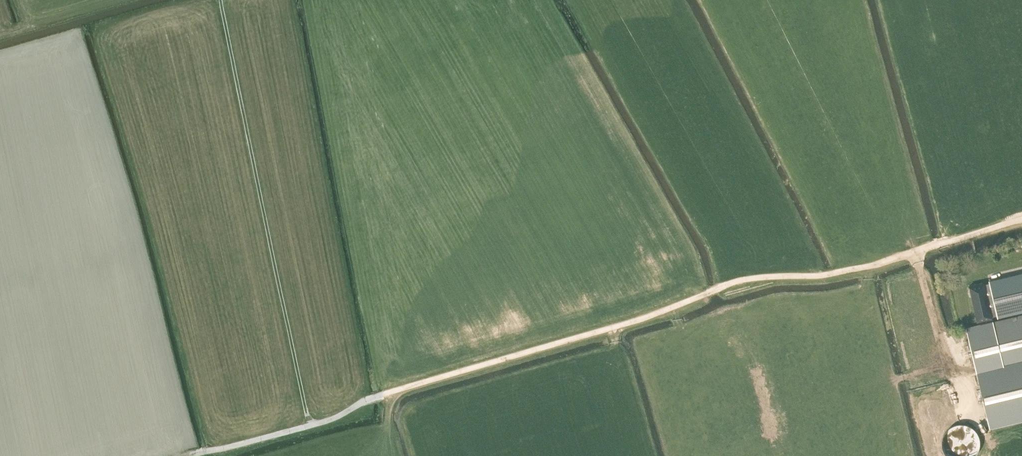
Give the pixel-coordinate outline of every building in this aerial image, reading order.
[(983,284),(984,288),(978,289),(977,284),(977,283),(962,287),(971,324),(986,321),(986,320),(985,315),(990,313),(991,317),(1021,309),(1021,275),(983,284)] [(955,324),(951,298),(943,299),(948,325),(955,324)] [(993,322),(966,328),(989,427),(1021,419),(1021,315),(1012,317),(993,322)]
